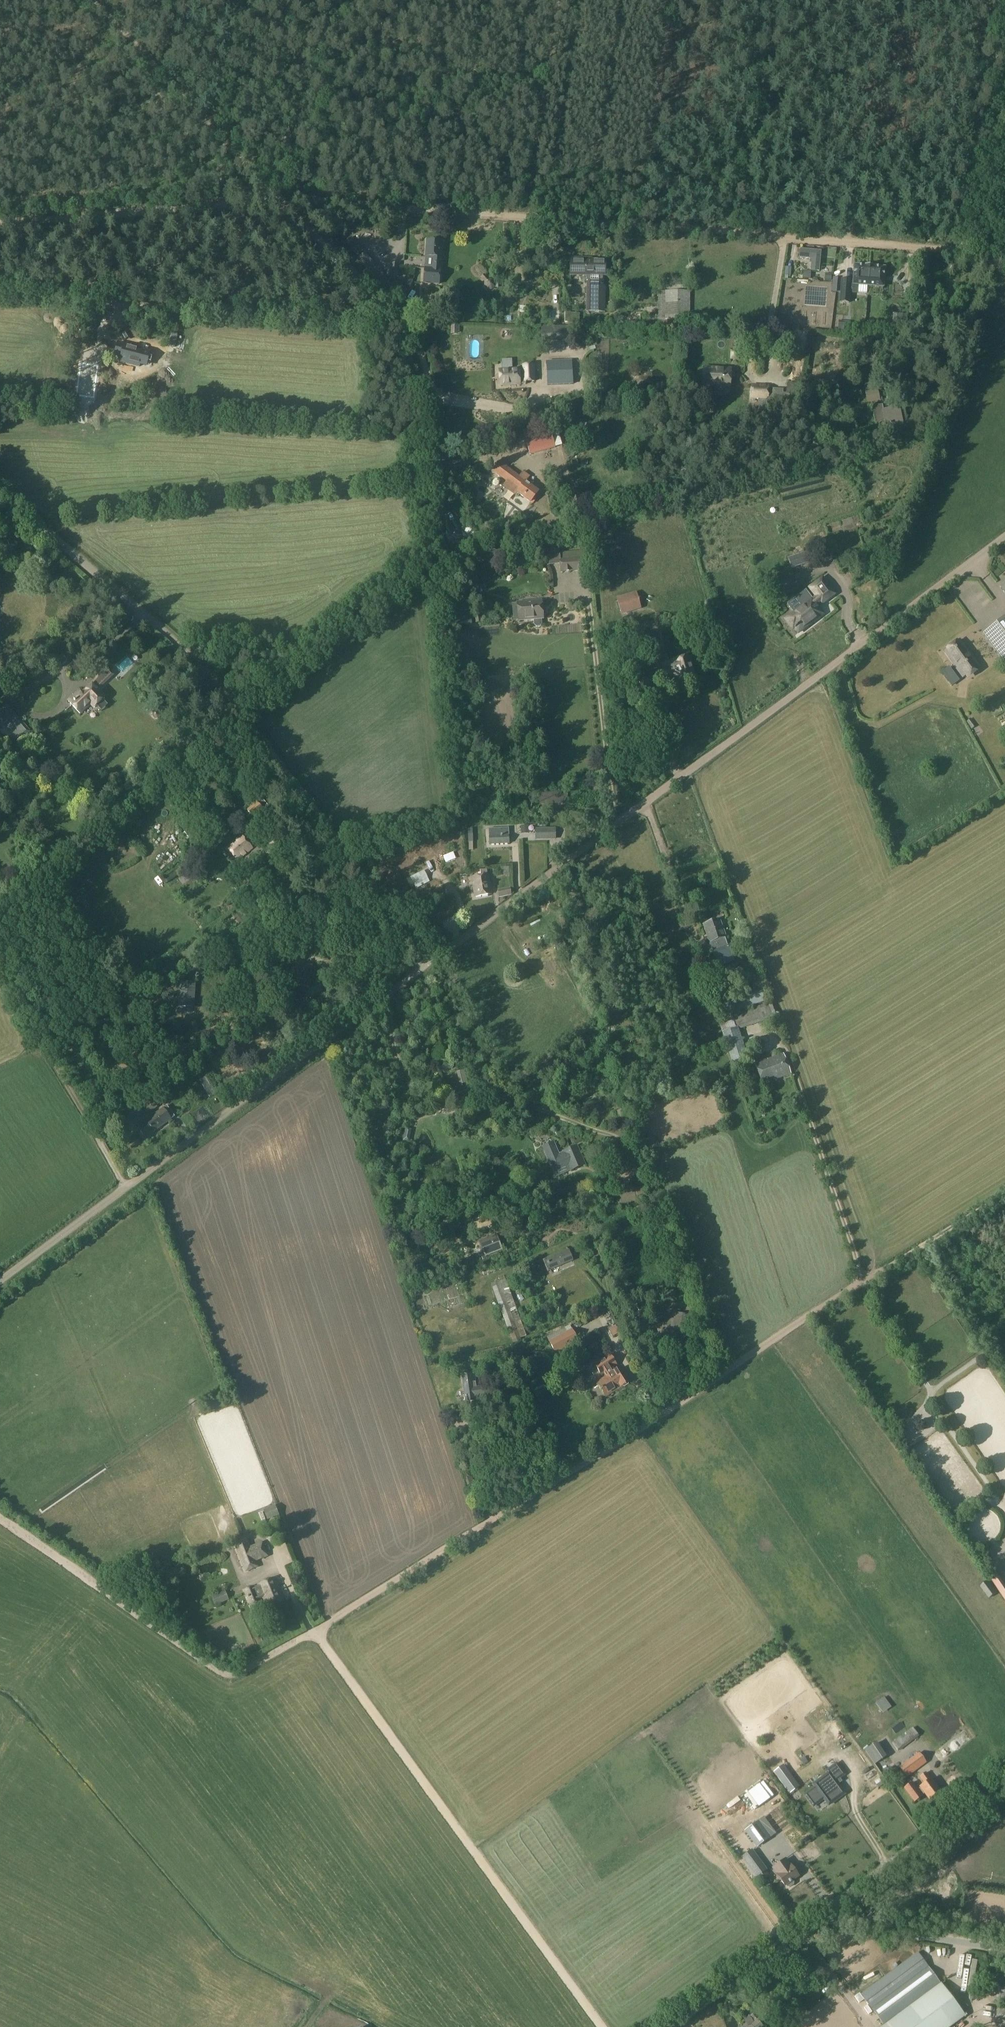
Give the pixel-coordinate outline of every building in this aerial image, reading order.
[(351,236),(344,242),(355,256),(363,250),(351,236)] [(432,269),(440,269),(442,241),(426,240),(425,257),(433,257),(432,269)] [(800,249),(799,257),(812,258),(811,270),(819,271),(820,250),(800,249)] [(602,281),(602,275),(605,276),(605,261),(591,260),(591,259),(570,258),(570,275),(586,275),(587,281),(590,281),(589,311),(604,311),(605,287),(602,287),(602,281)] [(374,259),(368,263),(376,273),(381,270),(374,259)] [(398,277),(398,264),(389,265),(389,277),(398,277)] [(841,279),(840,301),(849,302),(850,283),(868,285),(870,265),(854,264),(852,280),(841,279)] [(885,266),(870,265),(868,285),(883,286),(885,266)] [(432,269),(424,268),(423,283),(439,284),(440,269),(432,269)] [(677,320),(686,320),(687,320),(689,320),(689,291),(658,291),(657,320),(667,320),(677,320)] [(857,292),(856,300),(864,301),(865,294),(857,292)] [(521,303),(526,309),(531,306),(526,299),(521,303)] [(515,314),(521,310),(518,304),(512,308),(515,314)] [(579,314),(563,313),(562,324),(579,325),(579,314)] [(897,314),(896,327),(906,328),(908,315),(897,314)] [(667,320),(667,327),(687,329),(687,320),(686,320),(677,320),(667,320)] [(838,330),(838,331),(850,332),(850,331),(850,322),(843,322),(843,321),(839,321),(838,330)] [(549,341),(550,326),(541,326),(541,340),(549,341)] [(150,351),(118,343),(114,356),(127,359),(126,363),(139,367),(140,364),(146,366),(150,351)] [(560,360),(560,348),(550,347),(550,359),(560,360)] [(785,376),(796,379),(801,358),(790,355),(785,376)] [(93,392),(95,359),(77,357),(75,390),(93,392)] [(571,361),(546,362),(548,385),(573,384),(571,361)] [(522,370),(498,371),(499,385),(523,383),(523,382),(534,381),(532,364),(522,365),(522,370)] [(724,390),(725,389),(725,387),(729,387),(730,369),(703,367),(702,385),(716,386),(716,389),(717,390),(724,390)] [(788,383),(786,394),(785,394),(794,396),(796,385),(788,383)] [(758,385),(757,399),(767,399),(767,389),(767,385),(758,385)] [(881,400),(878,386),(864,390),(867,403),(881,400)] [(783,394),(782,402),(793,403),(794,396),(785,394),(783,394)] [(872,406),(875,423),(889,420),(890,429),(899,427),(897,418),(902,418),(899,406),(883,409),(882,404),(872,406)] [(553,445),(548,429),(525,437),(529,452),(553,445)] [(528,461),(553,453),(551,446),(526,454),(528,461)] [(500,462),(498,461),(492,470),(506,481),(503,486),(515,495),(516,493),(529,503),(538,491),(525,482),(526,482),(525,481),(529,476),(522,471),(518,476),(505,466),(507,464),(501,460),(500,462)] [(802,547),(790,551),(792,556),(787,558),(791,568),(808,563),(802,547)] [(560,559),(584,557),(584,550),(559,553),(560,559)] [(584,557),(560,559),(559,559),(560,573),(586,570),(585,557),(584,557)] [(791,609),(794,613),(785,619),(793,629),(794,628),(795,629),(798,633),(808,625),(812,621),(813,622),(823,614),(816,606),(820,603),(821,604),(834,594),(822,578),(809,588),(816,597),(812,600),(805,591),(796,598),(799,602),(791,609)] [(474,581),(470,590),(479,593),(483,585),(474,581)] [(637,594),(617,600),(620,613),(641,606),(637,594)] [(543,619),(541,601),(517,603),(519,621),(533,619),(533,625),(536,627),(539,627),(541,624),(541,619),(543,619)] [(452,614),(453,626),(471,625),(470,613),(452,614)] [(1004,616),(982,634),(1004,665),(1004,617),(1004,616)] [(978,667),(960,641),(943,652),(962,678),(978,667)] [(689,654),(673,659),(673,660),(656,665),(660,679),(672,675),(678,678),(680,684),(696,680),(689,654)] [(57,665),(59,667),(67,662),(63,655),(55,660),(57,665)] [(124,662),(112,673),(117,679),(129,668),(124,662)] [(93,685),(83,694),(79,689),(65,701),(69,706),(78,716),(90,705),(93,708),(104,698),(95,688),(109,675),(103,669),(97,674),(97,676),(97,678),(96,680),(92,684),(93,685)] [(653,694),(649,678),(637,682),(641,697),(653,694)] [(54,706),(49,696),(54,693),(49,684),(38,691),(48,709),(54,706)] [(25,710),(29,716),(38,710),(33,703),(36,701),(31,695),(26,699),(31,706),(25,710)] [(18,742),(30,732),(7,705),(0,711),(0,721),(3,724),(8,720),(18,731),(12,736),(18,742)] [(539,793),(539,805),(562,804),(561,792),(539,793)] [(244,816),(251,823),(262,812),(255,805),(244,816)] [(528,826),(521,826),(521,834),(529,833),(528,826)] [(488,829),(489,845),(509,844),(508,828),(488,829)] [(535,837),(552,837),(553,829),(535,828),(535,837)] [(215,840),(218,843),(224,838),(221,835),(215,840)] [(125,851),(123,841),(118,842),(118,839),(115,840),(117,852),(125,851)] [(237,866),(251,854),(241,842),(226,853),(237,866)] [(416,880),(425,875),(421,869),(413,874),(416,880)] [(487,875),(481,876),(471,877),(474,897),(491,894),(487,875)] [(551,882),(532,898),(538,905),(550,894),(551,895),(558,889),(551,882)] [(497,890),(499,897),(510,894),(509,887),(497,890)] [(280,910),(292,903),(286,892),(274,898),(280,910)] [(428,898),(435,906),(440,902),(434,894),(428,898)] [(591,908),(587,898),(569,905),(573,915),(591,908)] [(230,920),(236,929),(245,923),(239,914),(230,920)] [(703,925),(709,943),(715,941),(718,949),(712,951),(717,967),(734,961),(728,945),(727,945),(724,937),(726,937),(719,919),(703,925)] [(556,952),(566,947),(560,936),(550,940),(556,951),(556,952)] [(602,943),(592,946),(595,953),(605,949),(602,943)] [(197,972),(205,972),(206,962),(197,962),(197,972)] [(305,968),(304,972),(302,972),(300,985),(297,984),(296,989),(308,992),(312,973),(311,973),(312,970),(305,968)] [(582,971),(572,975),(575,983),(584,979),(582,971)] [(193,1011),(195,987),(181,986),(179,1010),(193,1011)] [(748,994),(746,991),(714,1003),(719,1017),(765,1001),(761,989),(748,994)] [(771,1002),(717,1019),(731,1062),(747,1057),(738,1030),(775,1018),(776,1015),(771,1002)] [(763,1086),(776,1081),(775,1081),(792,1074),(784,1053),(768,1059),(755,1064),(763,1086)] [(199,1088),(204,1097),(210,1093),(205,1085),(199,1088)] [(140,1104),(142,1106),(147,1114),(157,1107),(150,1097),(140,1104)] [(142,1112),(136,1105),(121,1117),(127,1125),(142,1112)] [(149,1135),(174,1116),(166,1106),(141,1125),(149,1135)] [(410,1142),(412,1129),(405,1128),(403,1141),(410,1142)] [(542,1147),(552,1172),(568,1165),(571,1171),(585,1165),(577,1145),(566,1150),(567,1154),(559,1157),(553,1142),(542,1147)] [(497,1235),(479,1242),(485,1257),(503,1250),(497,1235)] [(572,1260),(568,1250),(545,1260),(550,1270),(572,1260)] [(525,1331),(510,1289),(503,1292),(498,1281),(490,1284),(512,1340),(526,1334),(525,1331)] [(560,1303),(552,1304),(552,1315),(561,1314),(560,1303)] [(673,1313),(672,1319),(671,1326),(675,1327),(673,1337),(687,1339),(689,1315),(673,1313)] [(607,1330),(611,1339),(621,1333),(616,1325),(607,1330)] [(556,1354),(579,1341),(572,1329),(549,1341),(556,1354)] [(642,1341),(653,1335),(650,1329),(639,1335),(642,1341)] [(600,1344),(595,1340),(585,1348),(592,1351),(600,1344)] [(621,1368),(617,1370),(615,1367),(618,1365),(611,1354),(594,1364),(601,1376),(607,1373),(608,1375),(597,1383),(606,1397),(630,1381),(621,1368)] [(476,1382),(475,1382),(473,1373),(462,1375),(466,1401),(482,1399),(481,1395),(486,1395),(484,1386),(477,1388),(476,1382)] [(209,1420),(224,1418),(222,1409),(207,1411),(209,1420)] [(234,1544),(246,1573),(260,1567),(258,1562),(269,1557),(263,1542),(251,1547),(248,1538),(234,1544)] [(180,1565),(164,1570),(167,1580),(183,1576),(180,1565)] [(1004,1600),(1004,1584),(997,1572),(990,1577),(1004,1600)] [(266,1605),(283,1599),(275,1578),(258,1585),(258,1586),(254,1588),(253,1586),(244,1590),(250,1604),(259,1600),(258,1598),(263,1597),(266,1605)] [(989,1598),(997,1593),(988,1581),(980,1587),(989,1598)] [(215,1605),(228,1600),(224,1591),(211,1597),(215,1605)] [(884,1697),(875,1703),(881,1711),(890,1706),(884,1697)] [(899,1751),(919,1736),(912,1727),(892,1742),(899,1751)] [(961,1741),(953,1744),(956,1751),(964,1748),(961,1741)] [(866,1750),(875,1764),(886,1757),(877,1743),(866,1750)] [(906,1777),(926,1762),(918,1752),(899,1767),(906,1777)] [(818,1782),(814,1785),(823,1797),(828,1794),(833,1800),(849,1788),(841,1779),(846,1776),(843,1773),(849,1768),(837,1756),(828,1764),(831,1768),(816,1780),(818,1782)] [(773,1772),(780,1781),(789,1775),(782,1766),(773,1772)] [(924,1783),(919,1787),(920,1787),(917,1789),(912,1782),(904,1788),(914,1801),(922,1796),(921,1795),(924,1793),(929,1799),(940,1791),(931,1779),(925,1772),(919,1776),(924,1783)] [(787,1848),(830,1822),(823,1811),(813,1817),(809,1809),(775,1829),(787,1848)] [(746,1829),(757,1845),(770,1835),(758,1820),(746,1829)] [(751,1850),(743,1856),(756,1874),(764,1868),(751,1850)] [(772,1868),(776,1874),(777,1874),(785,1886),(786,1885),(787,1887),(789,1887),(793,1884),(794,1882),(793,1880),(799,1876),(790,1864),(789,1865),(784,1859),(772,1868)] [(918,1952),(860,1995),(872,2010),(929,1968),(918,1952)] [(929,1968),(872,2010),(882,2025),(940,1983),(940,1982),(929,1968)] [(880,2026),(950,2026),(965,2017),(940,1983),(882,2025),(880,2026)] [(754,2026),(762,2026),(757,2019),(752,2022),(754,2021),(749,2016),(744,2020),(748,2026),(752,2023),(754,2026)]
